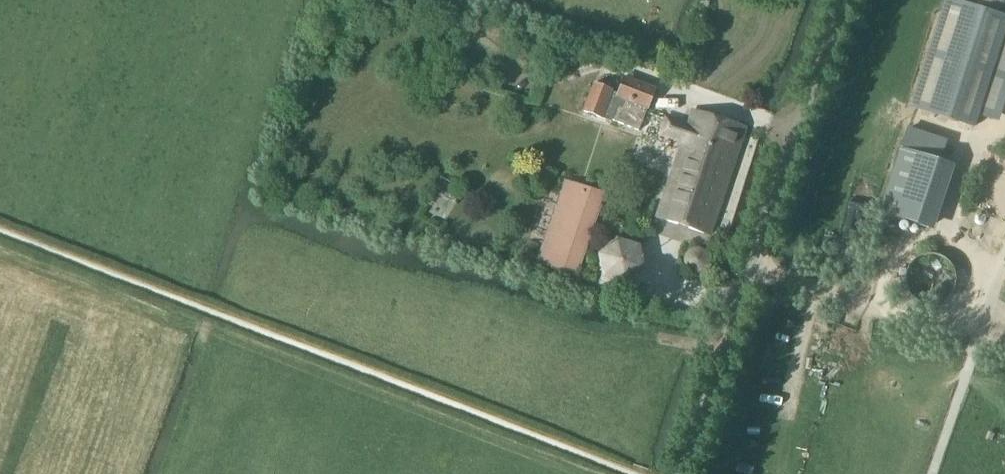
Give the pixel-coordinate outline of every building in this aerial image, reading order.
[(968,142),(1004,28),(1004,18),(998,16),(1004,0),(978,0),(976,9),(971,7),(949,0),(909,123),(968,142)] [(610,95),(611,92),(593,85),(583,112),(610,122),(611,121),(638,131),(646,110),(654,90),(623,78),(616,97),(610,95)] [(745,128),(692,111),(687,127),(666,120),(661,134),(682,141),(671,177),(657,219),(710,236),(745,128)] [(939,162),(901,149),(879,213),(918,226),(939,162)] [(565,184),(539,266),(578,279),(604,197),(565,184)] [(640,275),(641,269),(641,264),(639,259),(636,254),(632,250),(628,247),(622,246),(617,245),(611,246),(606,249),(602,252),(598,257),(596,262),(595,267),(596,273),(597,278),(600,283),(604,287),(609,289),(614,291),(620,291),(625,290),(630,288),(635,284),(638,280),(640,275)] [(956,273),(956,268),(955,262),(952,258),(949,254),(944,250),(939,248),(934,247),(928,248),(923,250),(918,252),(915,256),(912,261),(910,266),(909,271),(910,277),(912,282),(915,286),(919,290),(924,293),(929,294),(935,294),(940,293),(945,291),(949,288),(953,283),(955,278),(956,273)]
